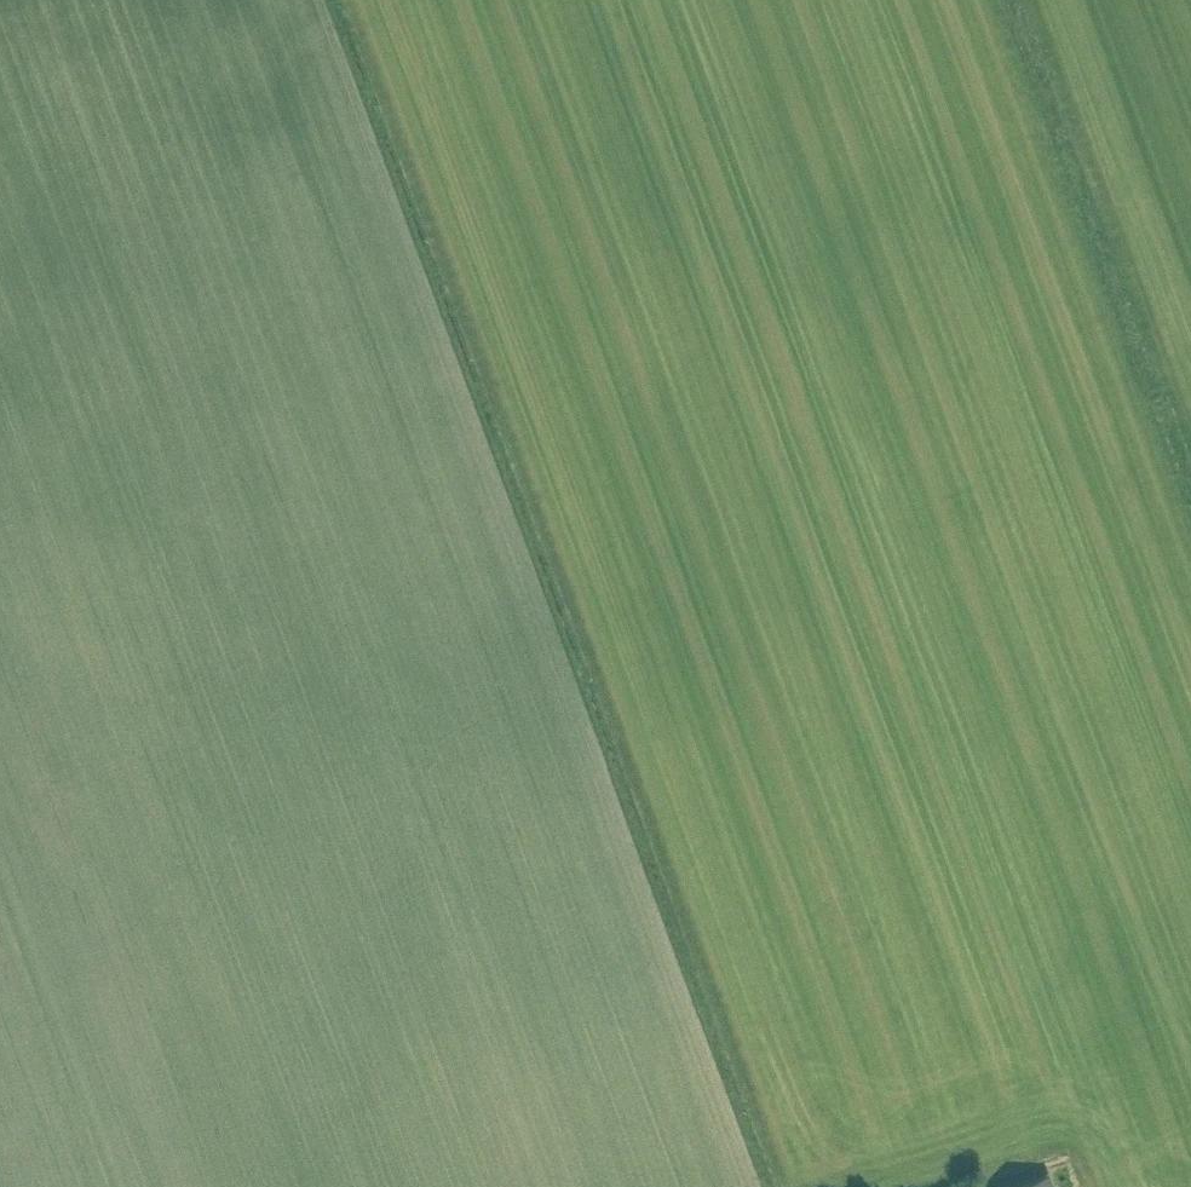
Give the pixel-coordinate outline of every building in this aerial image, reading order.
[(1050,1170),(1004,1186),(1056,1186),(1050,1170)]
